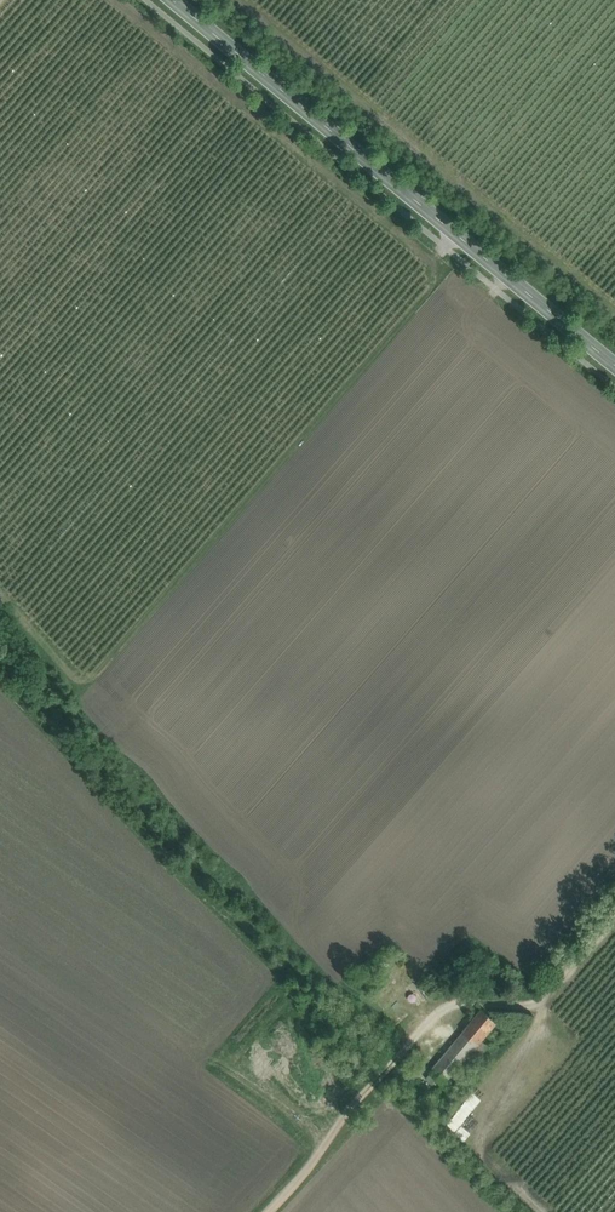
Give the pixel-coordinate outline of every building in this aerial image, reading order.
[(482,1005),(425,1068),(444,1085),(501,1021),(482,1005)]
